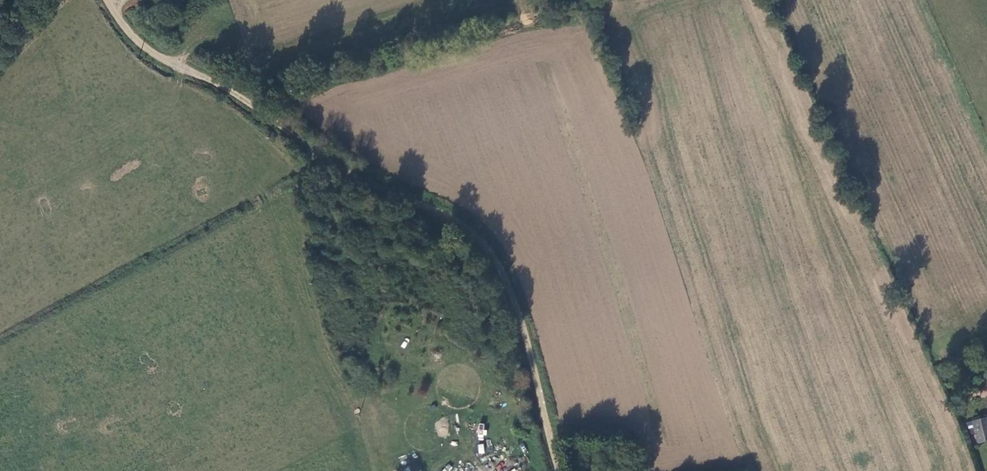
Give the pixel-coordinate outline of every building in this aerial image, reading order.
[(986,427),(986,422),(986,420),(973,423),(974,430),(986,427)] [(975,433),(978,443),(986,441),(986,431),(975,433)]
